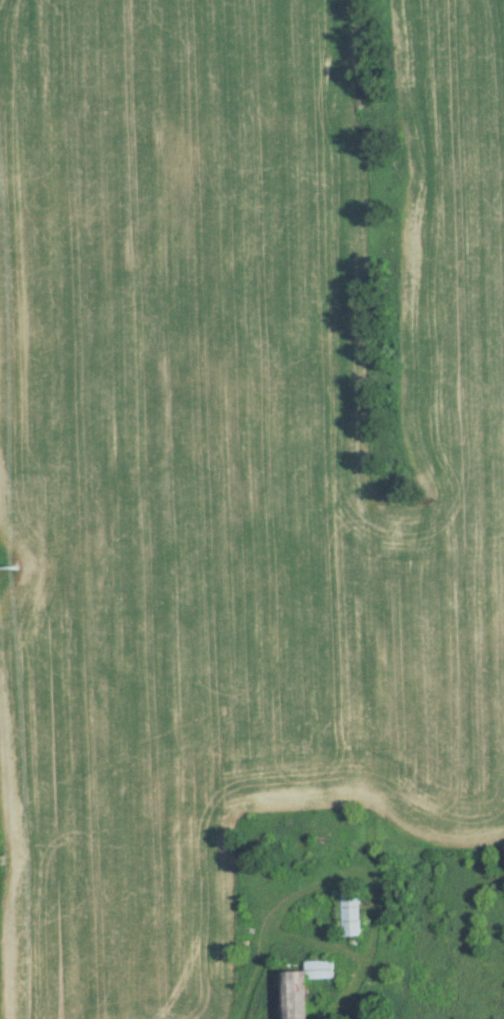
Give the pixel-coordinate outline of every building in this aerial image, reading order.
[(359,891),(341,892),(342,935),(360,934),(359,891)] [(307,979),(333,979),(332,960),(308,961),(308,970),(280,970),(281,1018),(308,1018),(307,979)]
